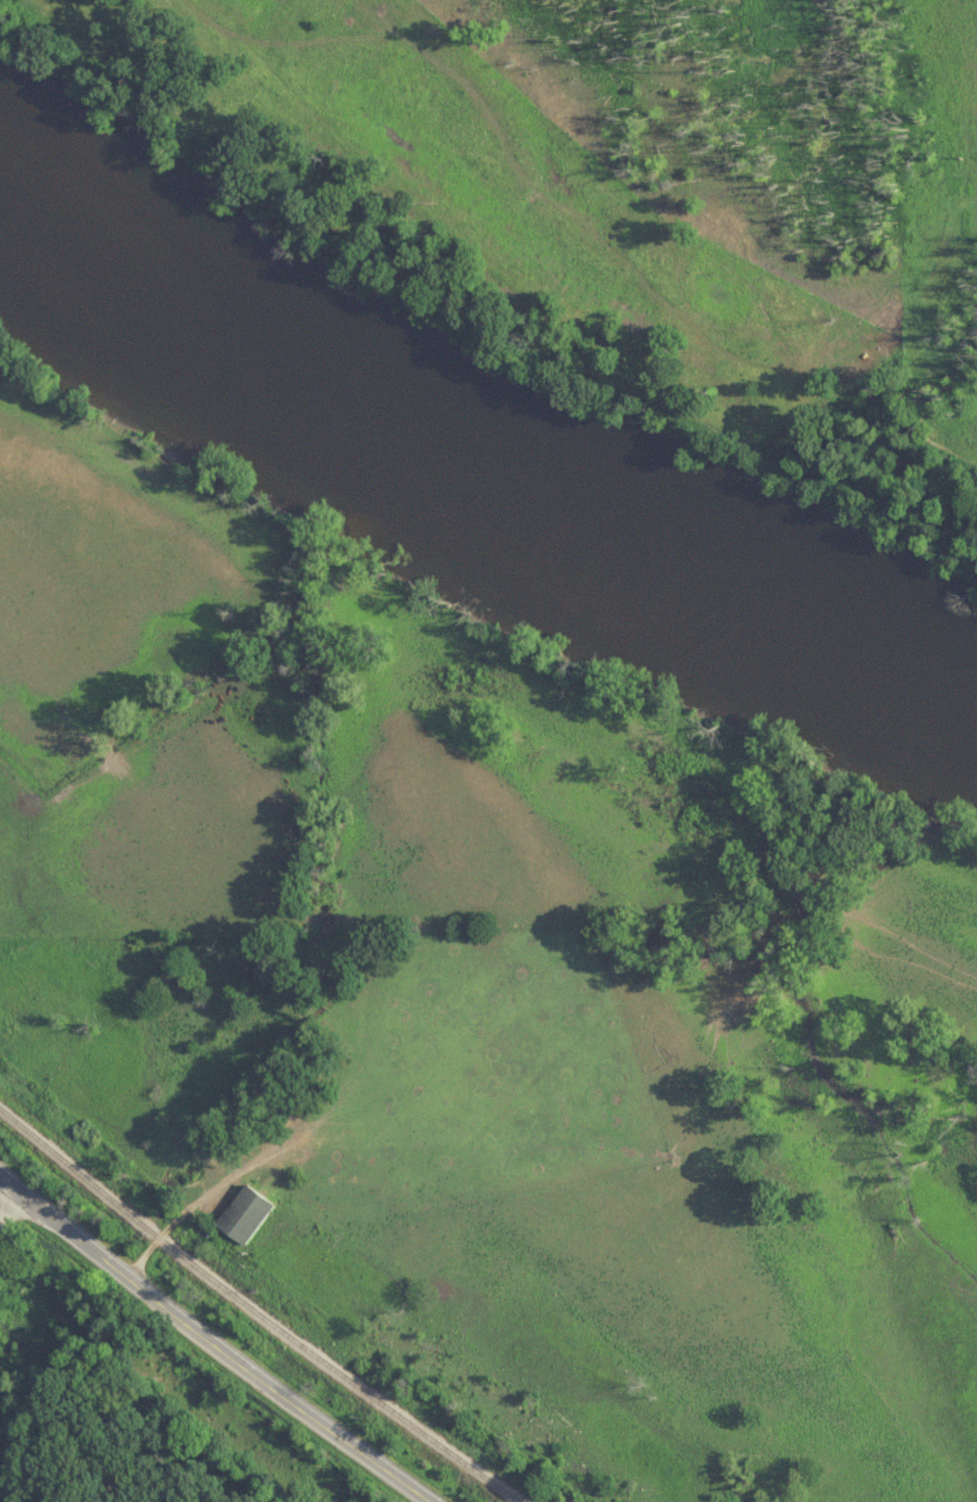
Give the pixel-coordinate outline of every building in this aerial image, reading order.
[(216,1228),(246,1248),(275,1206),(245,1186),(216,1228)]
